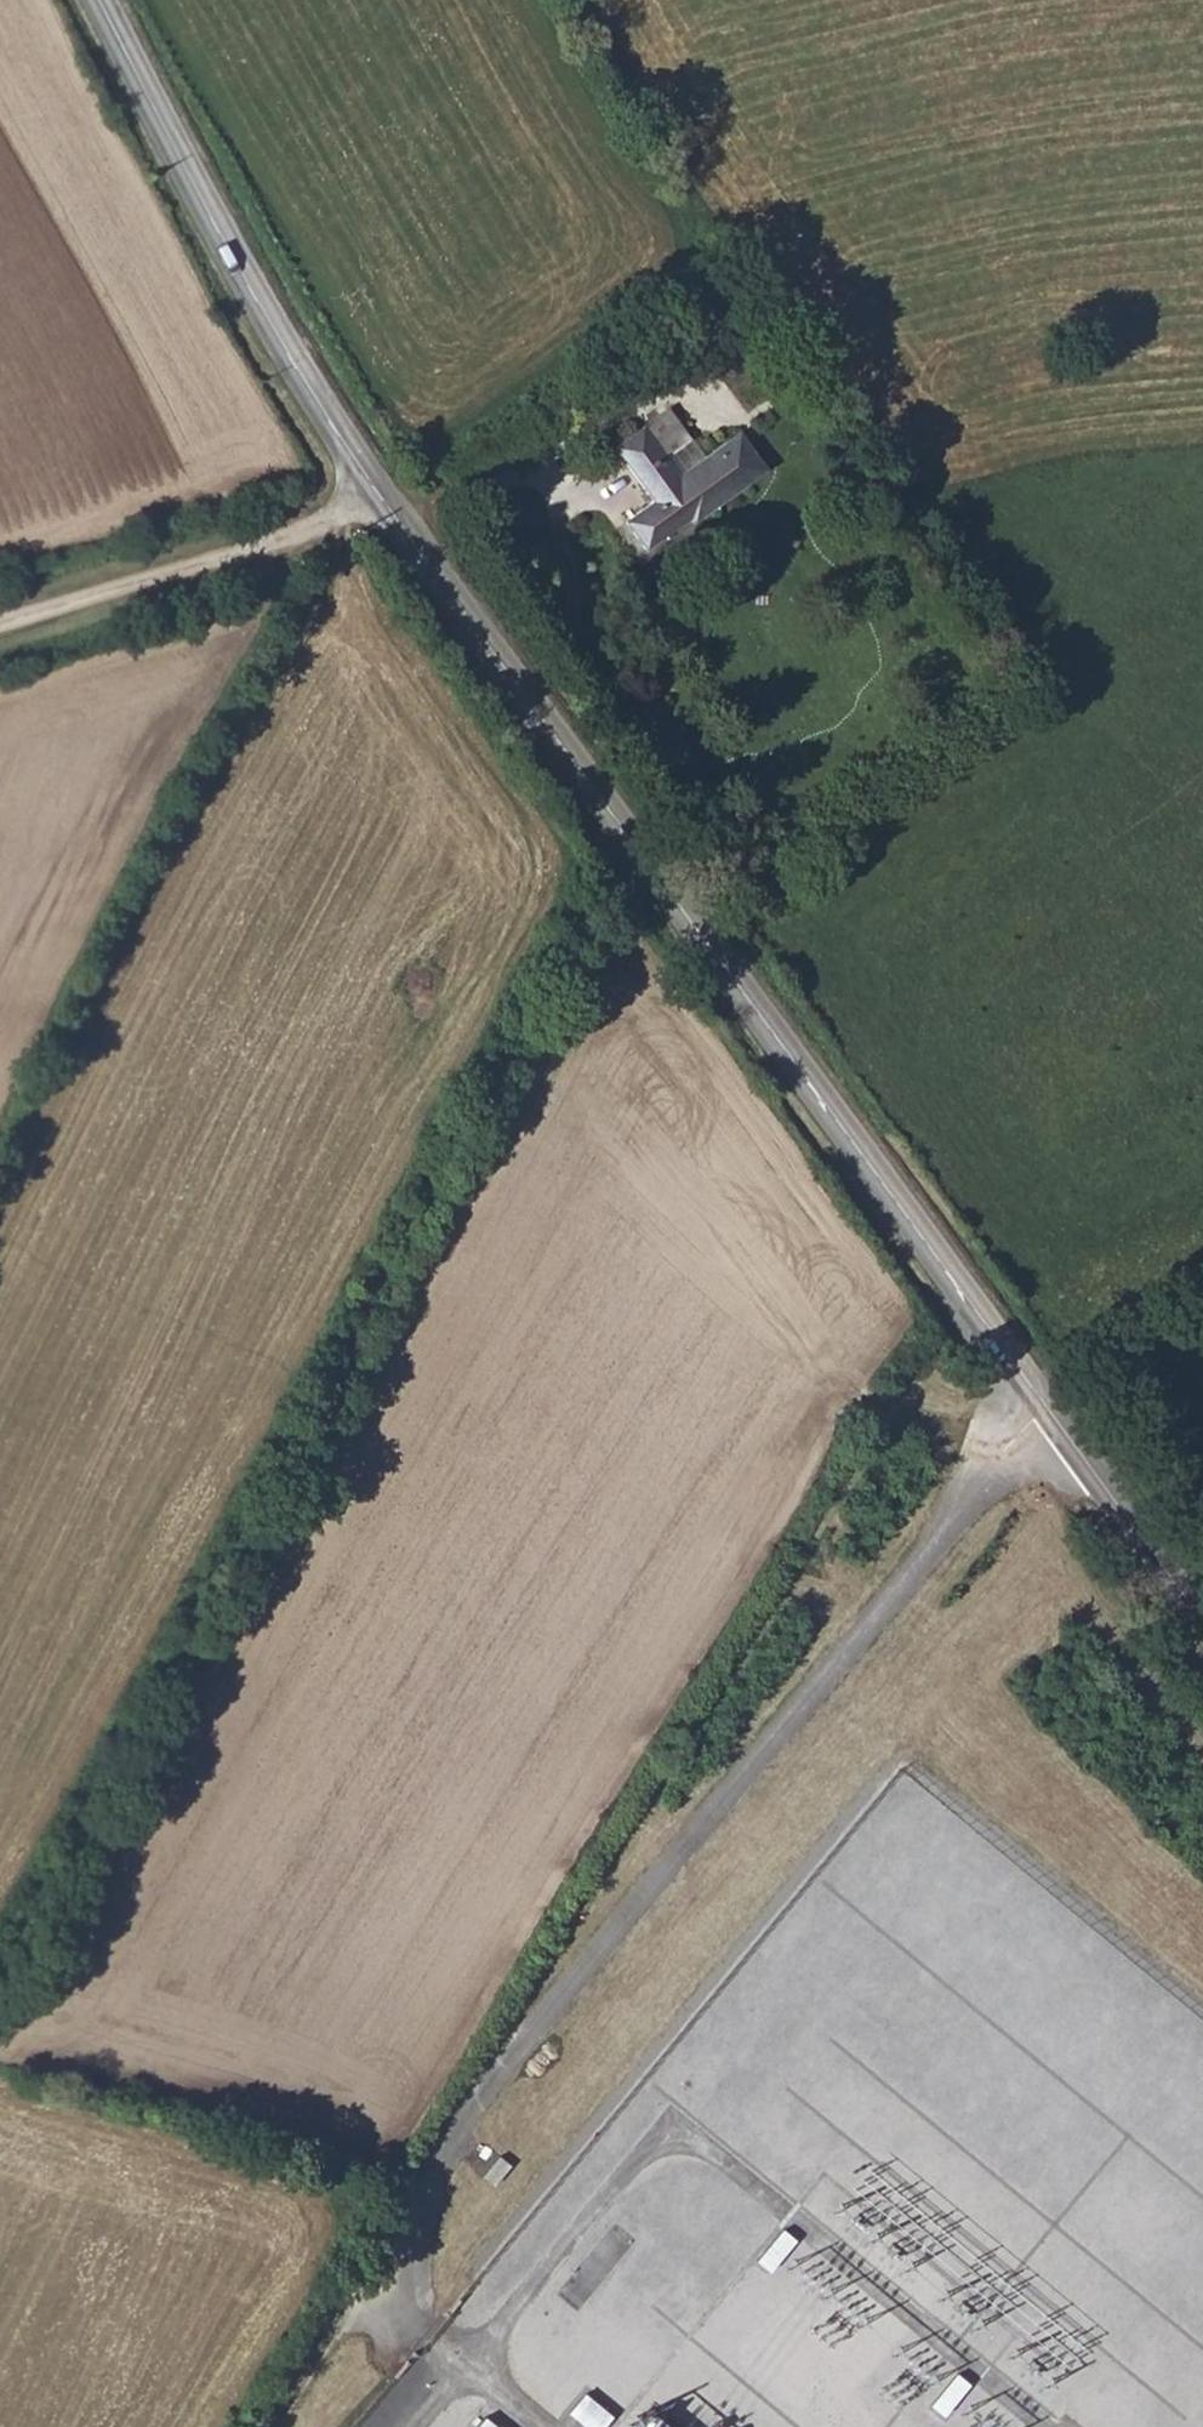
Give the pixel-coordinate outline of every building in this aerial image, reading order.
[(690,432),(669,401),(618,438),(657,494),(628,516),(646,543),(688,512),(692,519),(732,489),(706,453),(678,473),(663,451),(690,432)] [(791,2239),(777,2229),(754,2259),(767,2269),(791,2239)] [(967,2383),(952,2371),(923,2406),(938,2418),(967,2383)] [(583,2395),(568,2413),(584,2426),(603,2426),(611,2418),(583,2395)] [(640,2426),(687,2426),(648,2409),(640,2426)] [(484,2418),(477,2426),(495,2426),(484,2418)]
